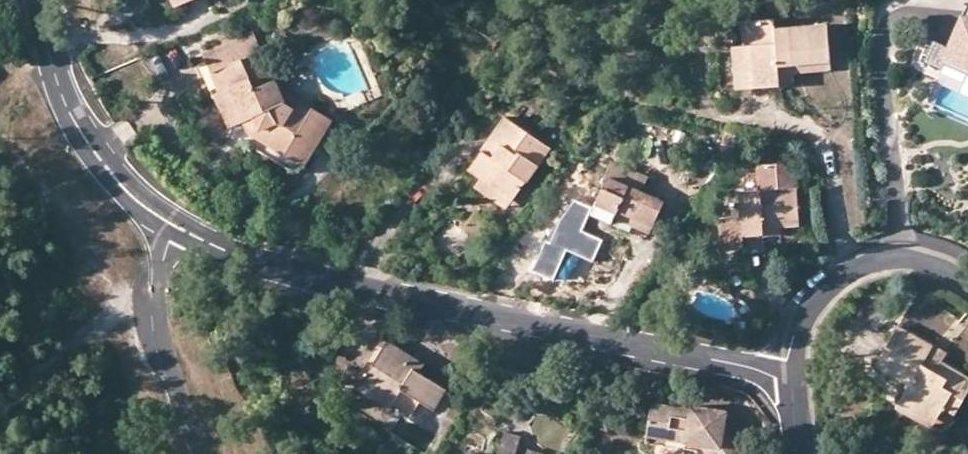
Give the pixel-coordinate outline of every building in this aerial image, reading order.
[(925,50),(942,57),(946,47),(967,56),(967,11),(961,8),(948,39),(933,32),(925,50)] [(829,59),(826,25),(774,29),(774,21),(743,23),(744,46),(733,48),(734,66),(752,66),(754,88),(779,86),(777,55),(791,53),(792,62),(829,59)] [(210,72),(219,92),(228,88),(242,120),(248,132),(305,166),(334,119),(277,84),(254,30),(203,52),(212,71),(210,72)] [(830,71),(829,59),(792,62),(791,53),(777,55),(779,86),(792,85),(792,73),(830,71)] [(736,90),(754,88),(752,66),(734,66),(736,90)] [(229,126),(242,120),(228,88),(219,92),(214,94),(229,126)] [(513,200),(549,148),(504,118),(469,170),(480,178),(513,200)] [(663,202),(642,193),(634,190),(640,173),(612,161),(606,177),(608,177),(592,215),(612,224),(614,219),(616,212),(652,227),(663,202)] [(799,223),(794,172),(781,162),(756,163),(758,190),(741,191),(742,217),(721,218),(723,248),(744,247),(764,245),(764,237),(763,226),(782,225),(799,223)] [(648,177),(640,173),(634,190),(642,193),(648,177)] [(506,210),(513,200),(480,178),(474,189),(506,210)] [(649,234),(652,227),(616,212),(614,219),(649,234)] [(783,235),(782,225),(763,226),(764,237),(783,235)] [(967,386),(967,379),(940,362),(927,354),(932,346),(898,326),(875,365),(908,384),(904,392),(939,412),(952,391),(962,396),(967,386)] [(445,389),(419,372),(406,364),(411,356),(388,342),(364,381),(393,400),(392,403),(410,414),(420,400),(434,407),(445,389)] [(945,355),(932,346),(927,354),(940,362),(945,355)] [(424,364),(411,356),(406,364),(419,372),(424,364)] [(388,408),(392,403),(393,400),(364,381),(359,389),(388,408)] [(940,434),(962,396),(952,391),(939,412),(904,392),(895,408),(940,434)] [(699,446),(705,440),(721,453),(745,453),(755,443),(725,416),(726,404),(691,400),(691,405),(652,401),(649,441),(699,446)] [(520,438),(503,432),(498,453),(517,453),(516,453),(520,438)] [(705,440),(699,446),(709,453),(721,453),(705,440)]
